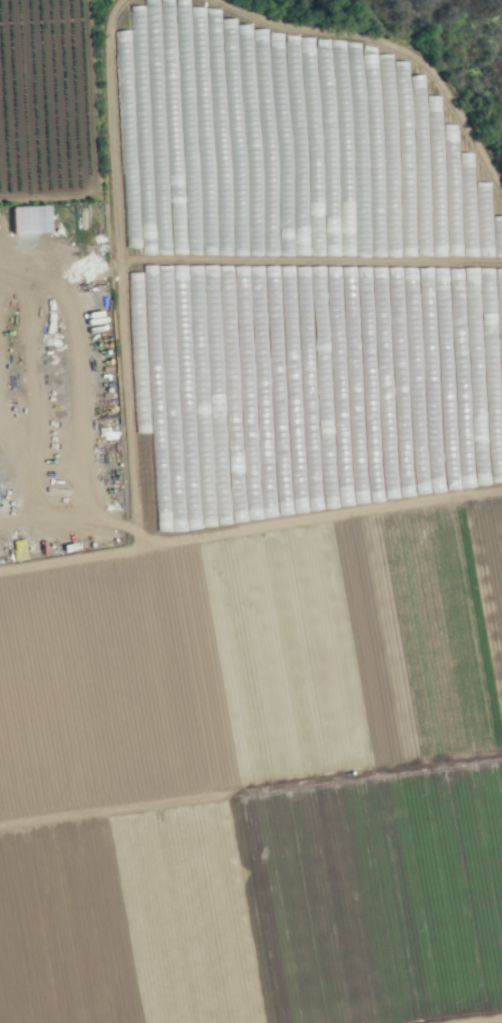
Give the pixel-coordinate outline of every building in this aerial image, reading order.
[(157,532),(277,516),(274,494),(269,495),(270,501),(267,502),(266,496),(257,497),(257,503),(250,504),(250,507),(186,516),(185,510),(177,511),(177,509),(154,512),(157,532)] [(154,511),(141,511),(142,525),(154,525),(154,511)]
